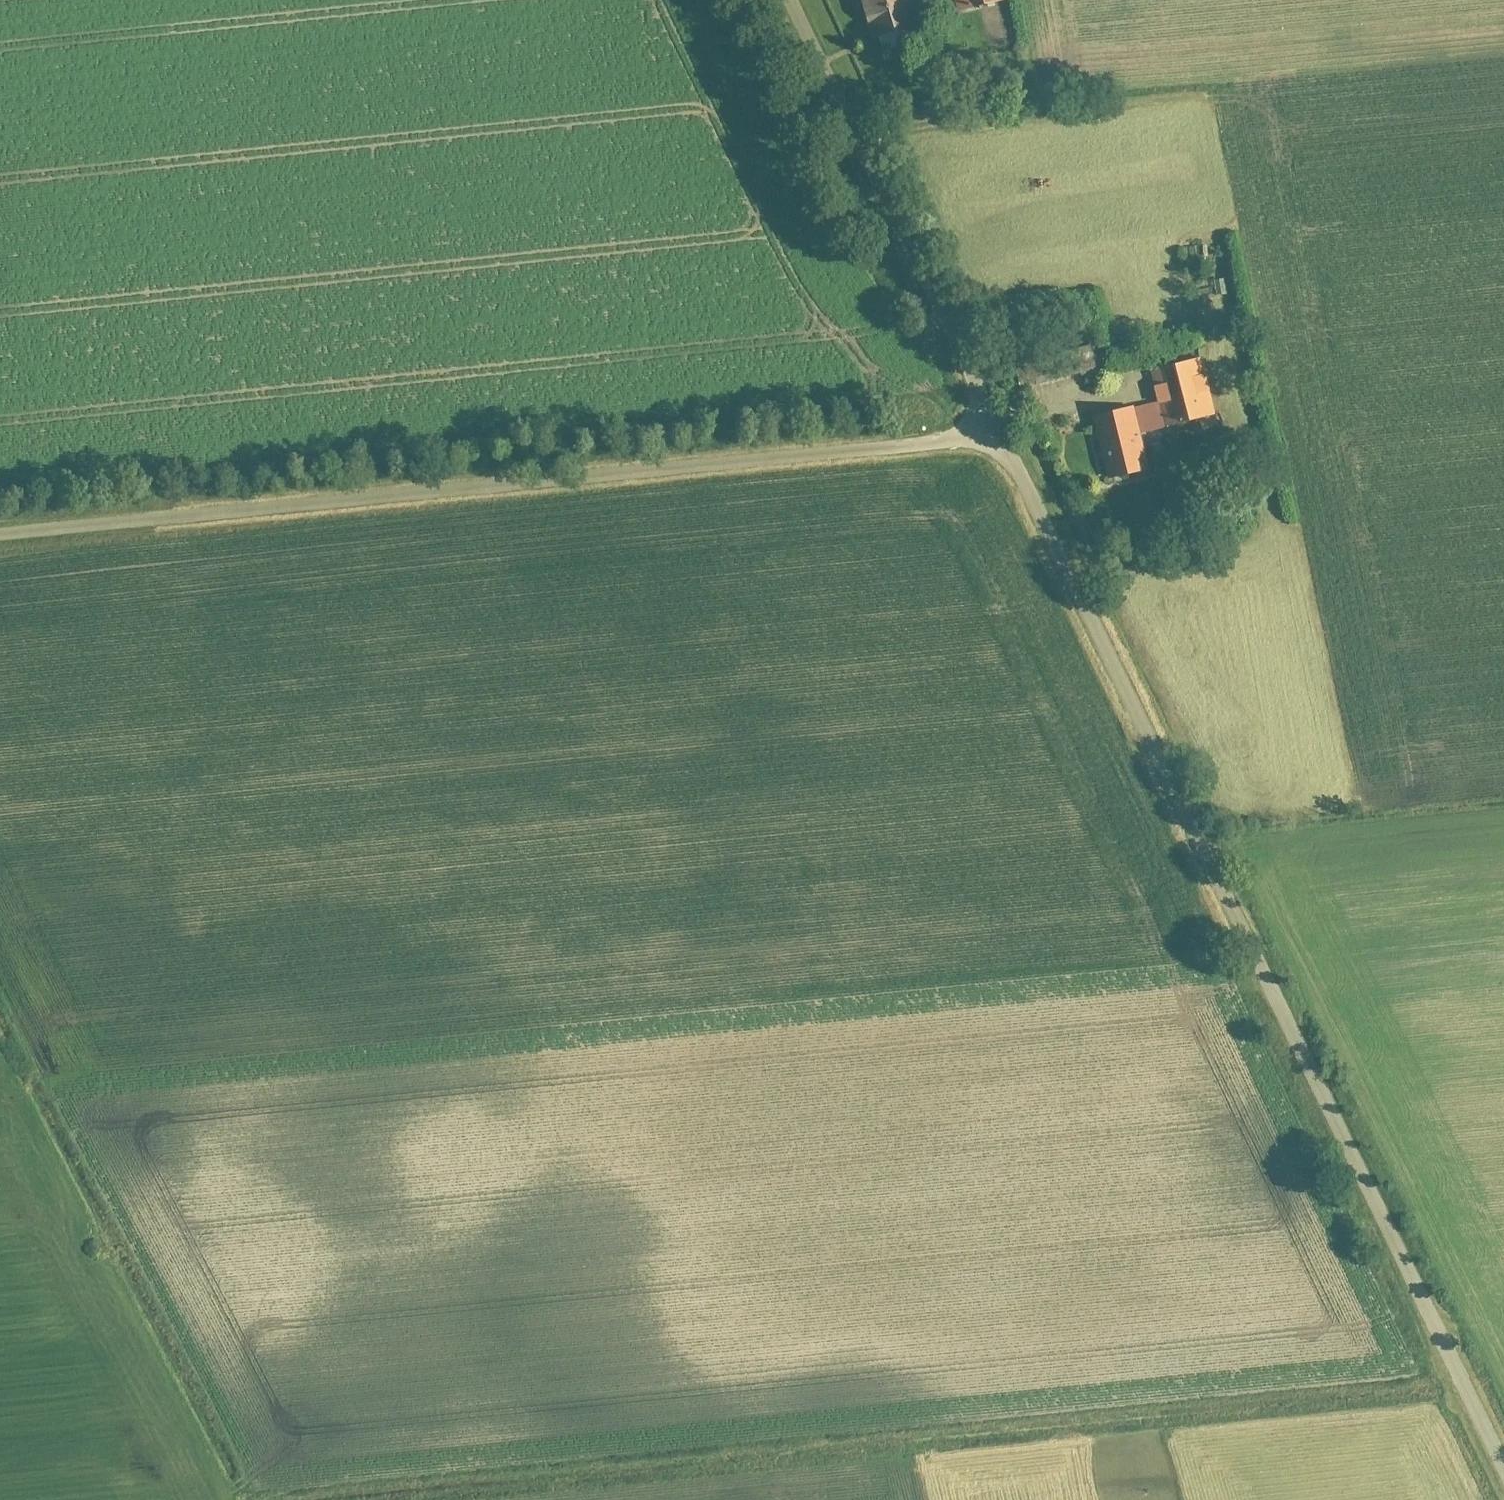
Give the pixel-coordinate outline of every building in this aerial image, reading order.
[(869,40),(916,29),(909,0),(860,0),(869,40)] [(956,15),(1006,5),(1005,0),(953,0),(956,15)] [(1030,363),(1040,391),(1097,371),(1087,344),(1030,363)] [(1149,371),(1157,405),(1091,421),(1105,480),(1147,470),(1139,436),(1216,417),(1202,359),(1149,371)]
